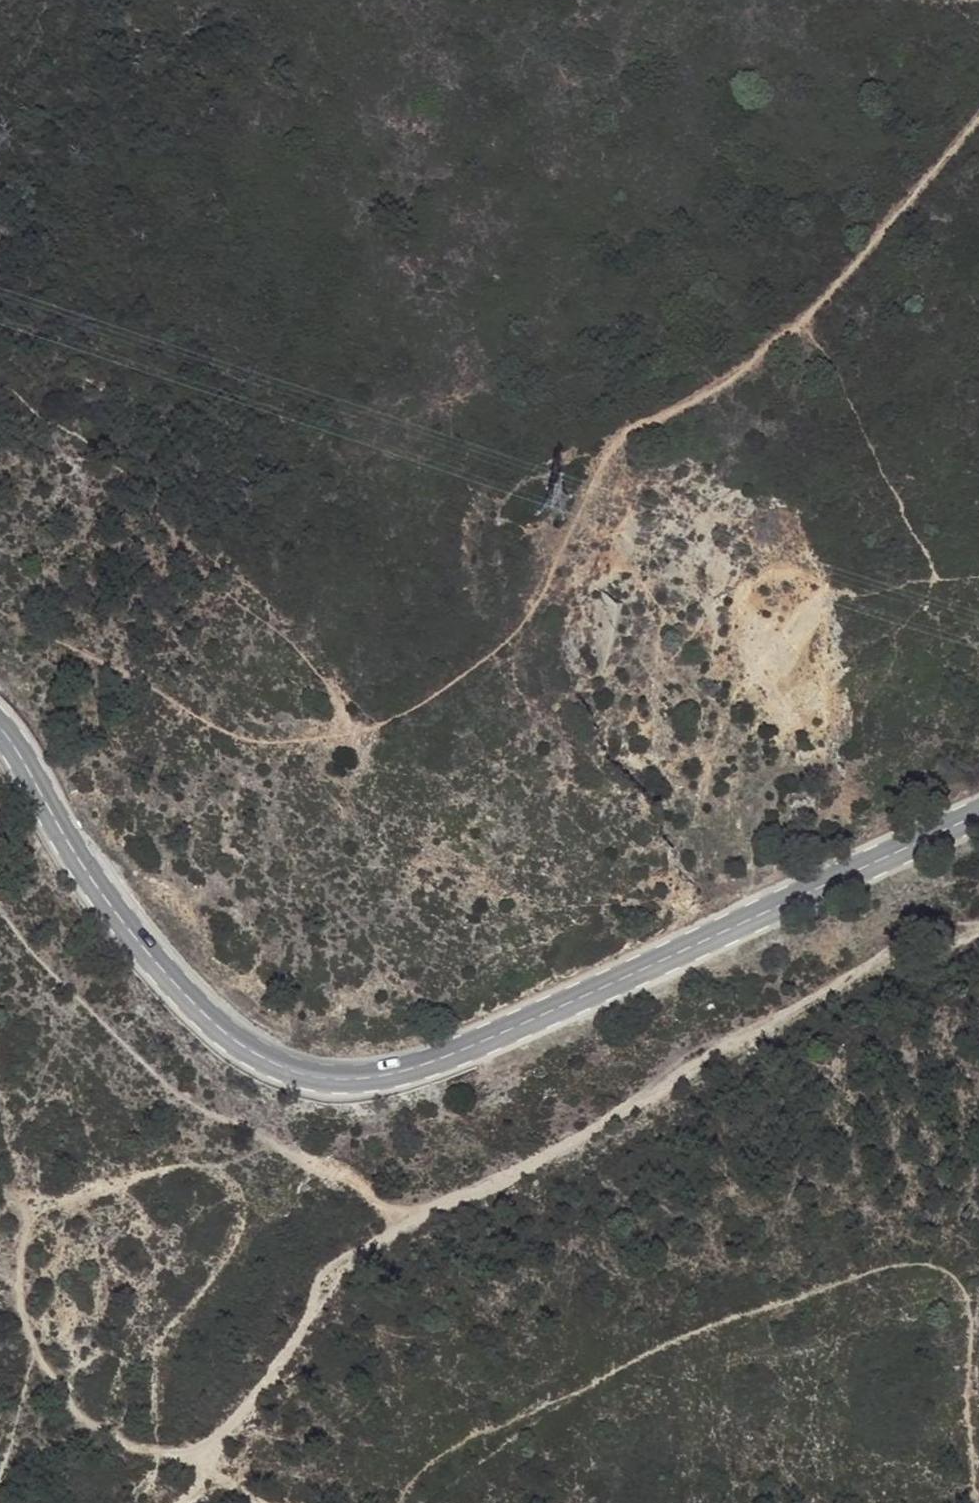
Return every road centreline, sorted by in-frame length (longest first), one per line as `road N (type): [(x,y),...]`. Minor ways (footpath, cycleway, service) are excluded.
road 1 (secondary): [(0,729),(166,981),(231,1042),(324,1083),(442,1056),(978,812)]
road 2 (track): [(212,1451),(333,1277),(421,1198),(615,1112),(733,1026),(978,929)]
road 3 (track): [(978,118),(810,314),(737,376),(614,445),(568,544)]

